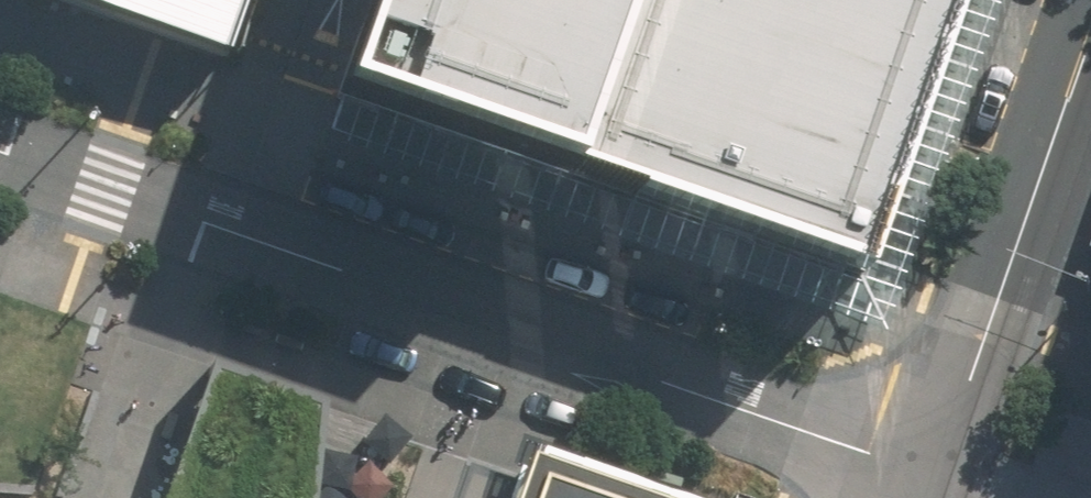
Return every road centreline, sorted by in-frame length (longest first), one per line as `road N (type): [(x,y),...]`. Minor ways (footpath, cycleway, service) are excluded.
road 1 (residential): [(214,220),(937,472)]
road 2 (secondary): [(937,472),(1090,30)]
road 3 (residential): [(214,220),(112,497)]
road 4 (residential): [(295,0),(214,220)]
road 5 (residential): [(0,147),(214,220)]

